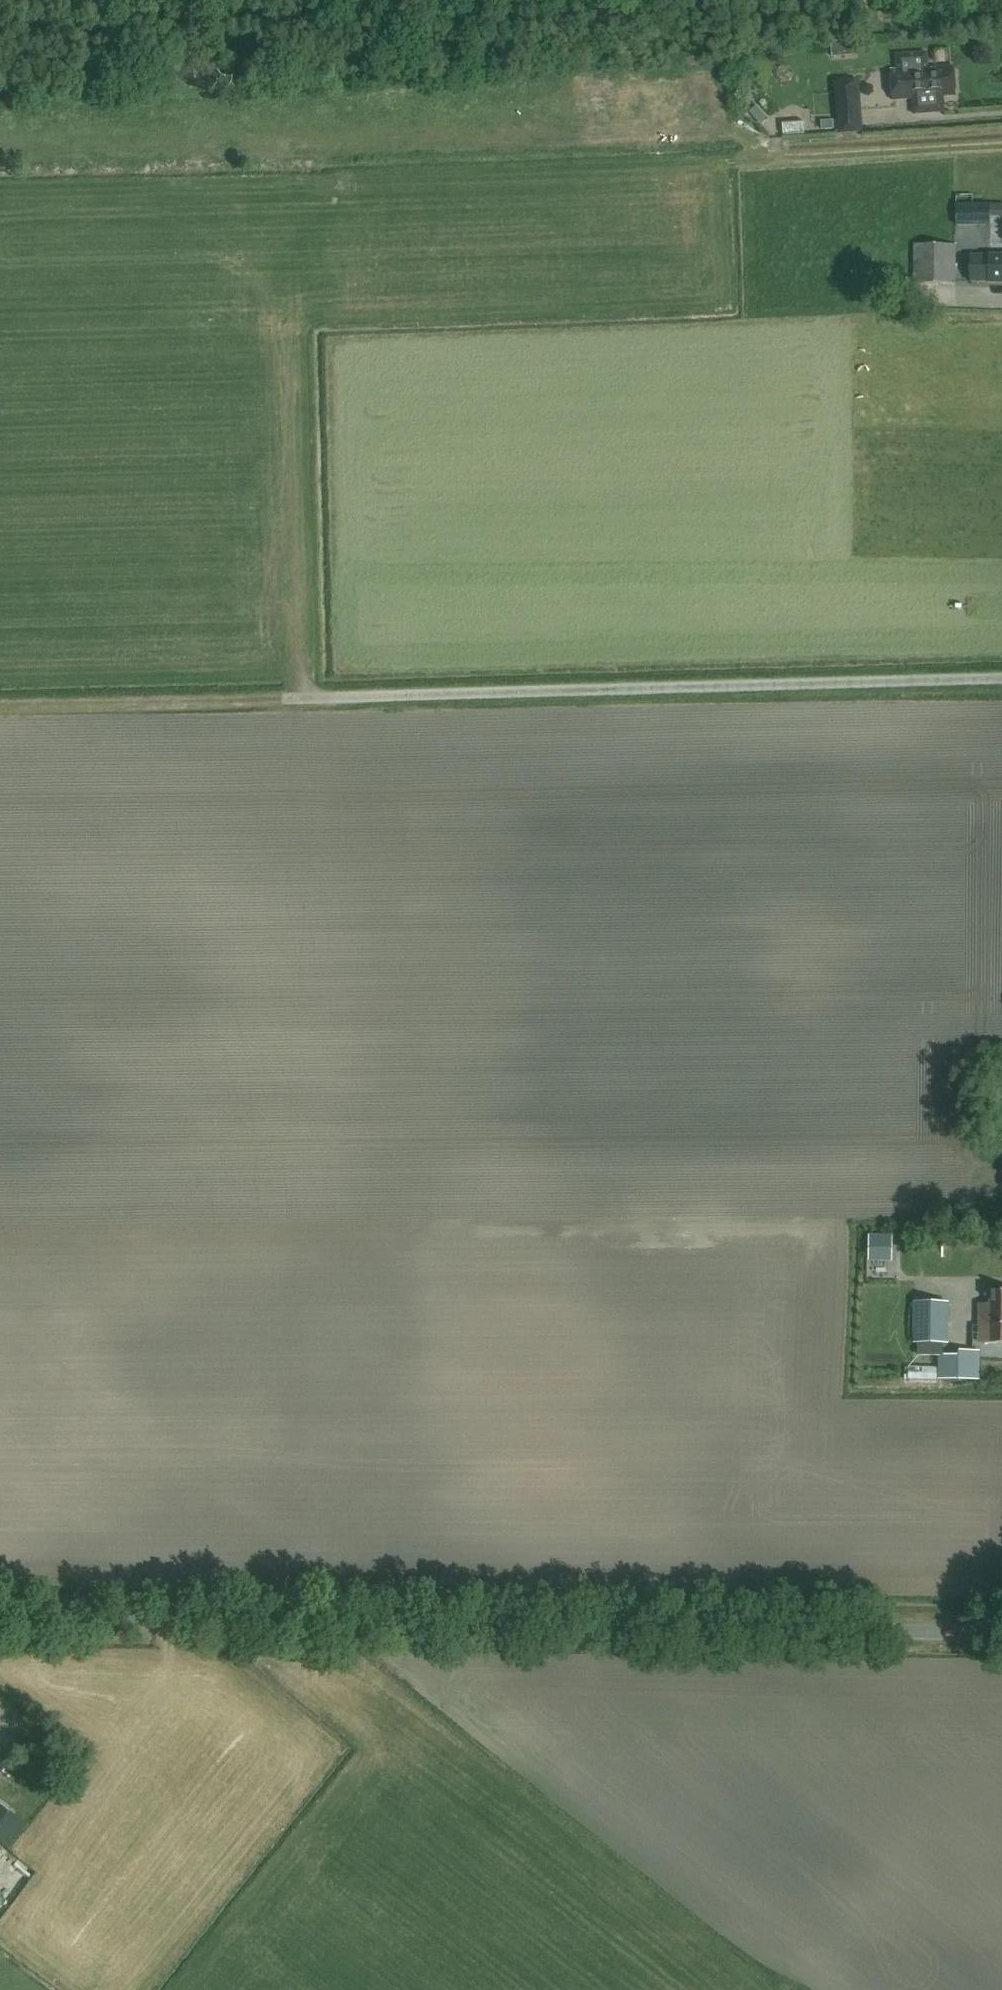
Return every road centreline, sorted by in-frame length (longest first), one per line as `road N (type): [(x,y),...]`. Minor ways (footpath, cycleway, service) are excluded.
road 1 (track): [(0,704),(1001,677)]
road 2 (unclassified): [(0,1616),(1001,1632)]

